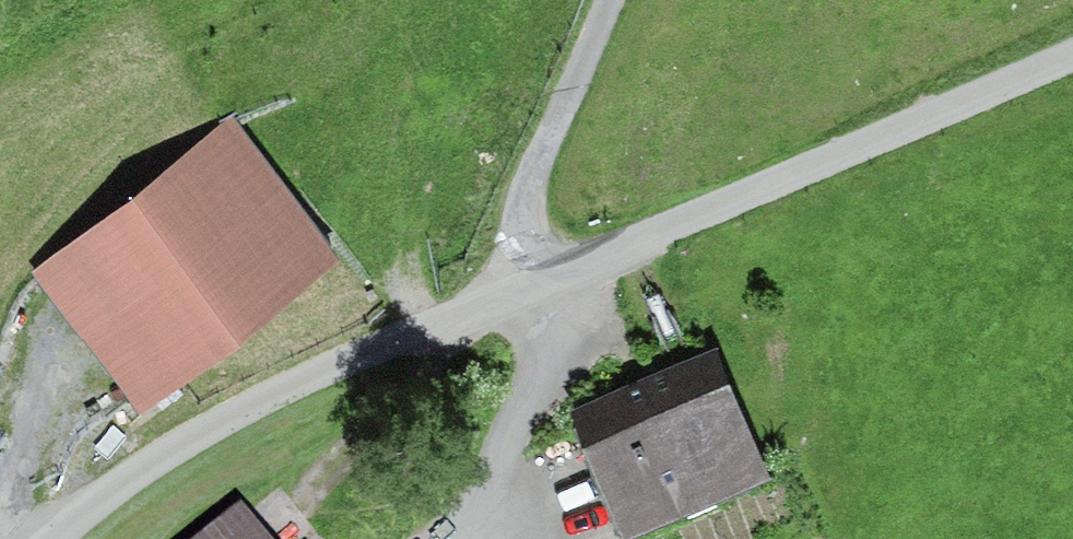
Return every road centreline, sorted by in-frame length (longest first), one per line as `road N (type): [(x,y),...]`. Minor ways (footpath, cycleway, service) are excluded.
road 1 (residential): [(1072,58),(346,362),(108,482),(44,538)]
road 2 (track): [(603,0),(521,213),(539,283),(518,495),(481,538)]

